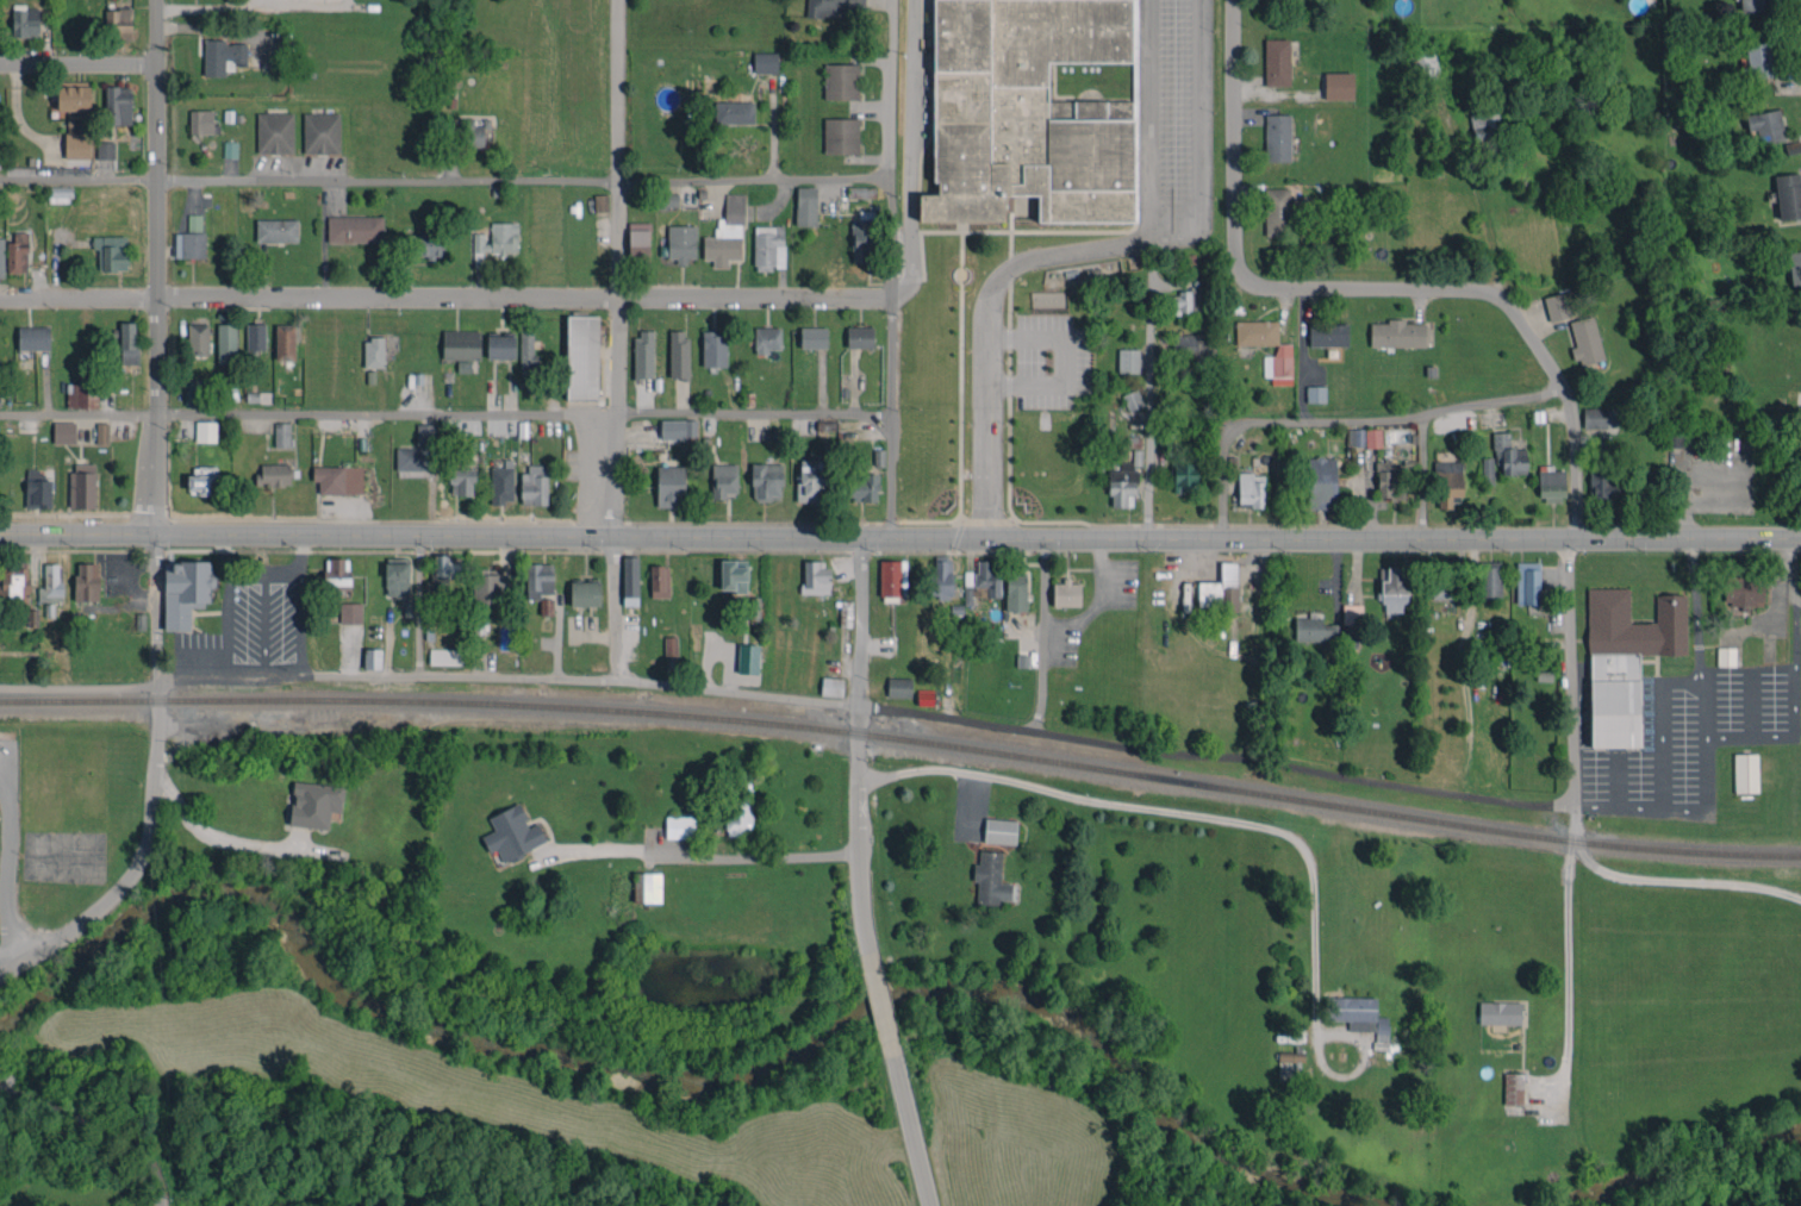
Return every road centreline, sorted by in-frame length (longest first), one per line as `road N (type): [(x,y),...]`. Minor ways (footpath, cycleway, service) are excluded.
road 1 (primary): [(1800,536),(157,532)]
road 2 (residential): [(0,299),(892,298)]
road 3 (residential): [(886,179),(0,183)]
road 4 (residential): [(1578,538),(1570,401),(1504,302),(1472,289),(1282,290),(1257,286),(1240,269),(1235,0)]
road 5 (residential): [(0,414),(616,413)]
road 6 (tertiary): [(157,532),(160,700),(145,848),(104,905),(0,975)]
road 7 (tertiary): [(156,443),(157,0)]
road 8 (tertiary): [(861,537),(856,850),(872,969)]
road 9 (residential): [(617,0),(616,413)]
road 10 (residential): [(892,298),(891,0)]
road 11 (residential): [(891,414),(616,413)]
road 12 (residential): [(616,413),(616,680)]
road 13 (residential): [(890,538),(892,298)]
road 14 (tertiary): [(159,1205),(157,1166),(144,1133),(0,1089)]
road 15 (residential): [(0,784),(10,806),(5,870),(13,966)]
road 16 (tertiary): [(890,1042),(928,1205)]
road 17 (residential): [(0,65),(157,65)]
road 18 (primary): [(157,532),(0,532)]

